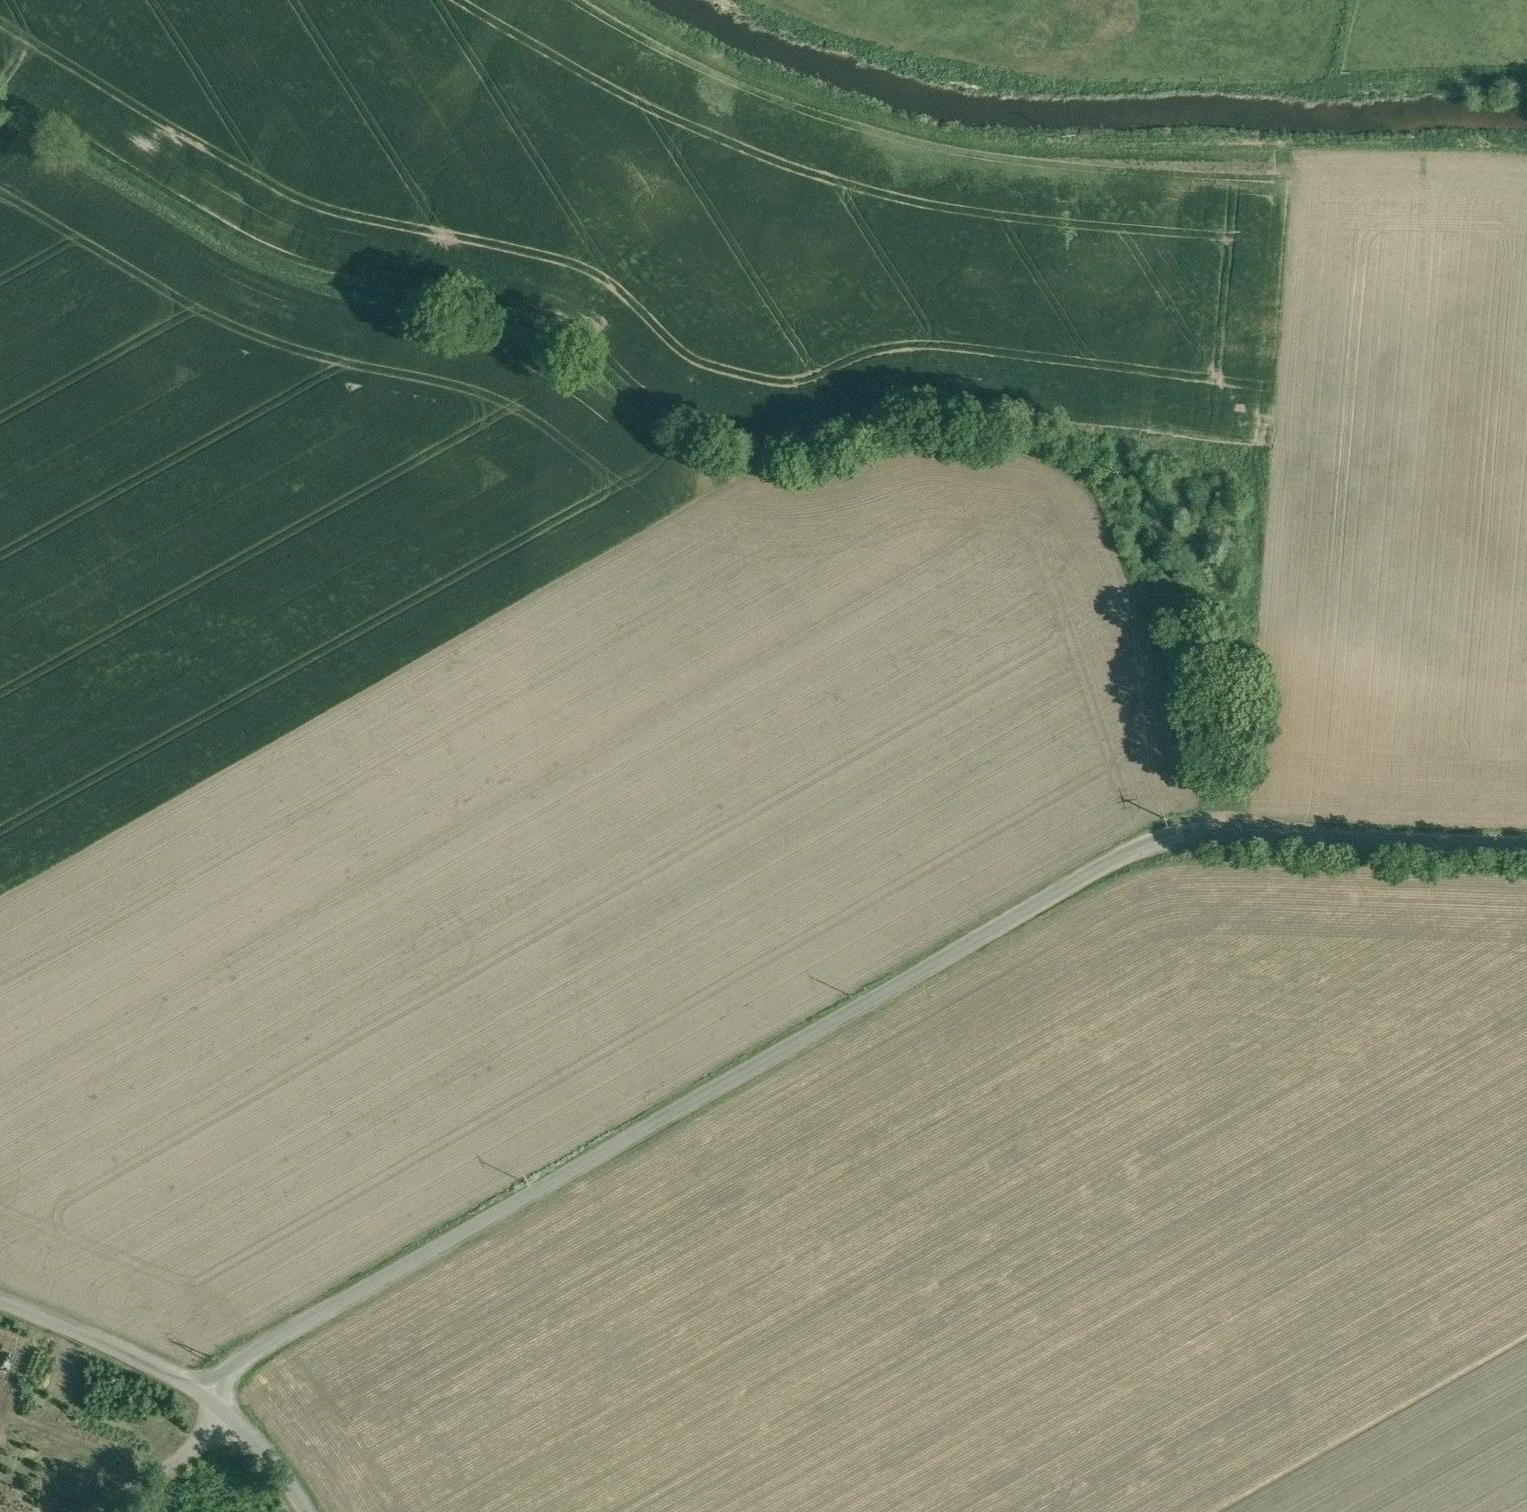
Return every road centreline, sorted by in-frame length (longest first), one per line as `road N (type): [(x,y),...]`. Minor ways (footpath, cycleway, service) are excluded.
road 1 (unclassified): [(200,1389),(258,1329),(1202,807),(1526,834)]
road 2 (unclassified): [(200,1389),(140,1349),(0,1310)]
road 3 (unclassified): [(295,1511),(247,1427),(200,1389)]

